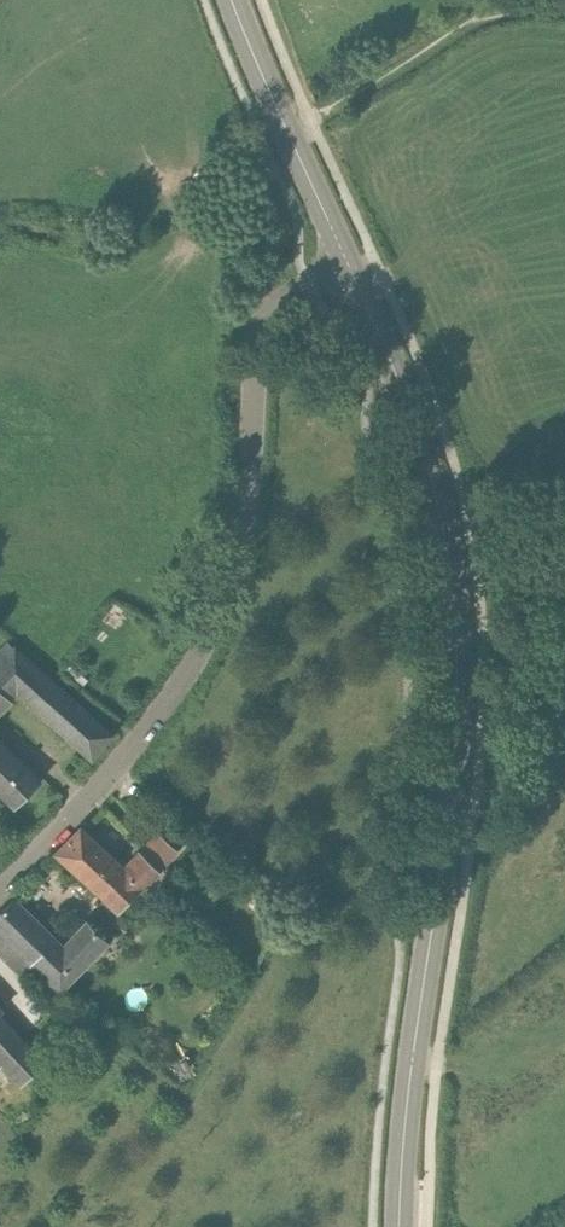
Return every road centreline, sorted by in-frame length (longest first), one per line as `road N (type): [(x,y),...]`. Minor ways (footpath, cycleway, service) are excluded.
road 1 (tertiary): [(399,1226),(409,1084),(453,773),(457,631),(431,479),(349,264)]
road 2 (residential): [(0,887),(118,763),(189,667),(212,624),(239,537),(260,330),(290,290),(349,264)]
road 3 (tertiary): [(349,264),(232,0)]
road 4 (track): [(312,118),(475,22),(557,10)]

